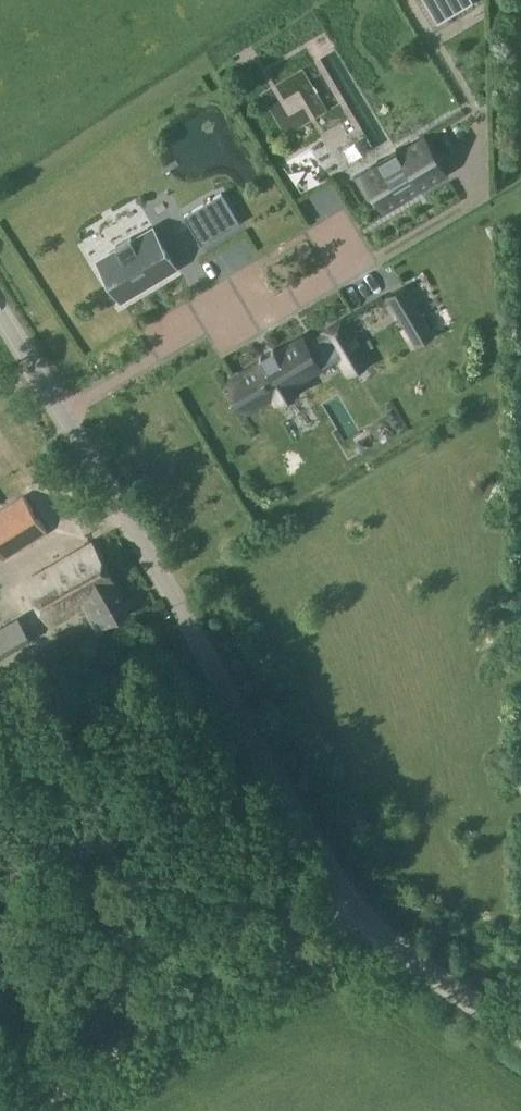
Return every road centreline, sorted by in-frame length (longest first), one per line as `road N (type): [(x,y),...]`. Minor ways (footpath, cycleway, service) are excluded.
road 1 (unclassified): [(520,1032),(425,970),(358,912),(0,310)]
road 2 (track): [(17,1110),(358,912)]
road 3 (track): [(253,736),(0,891)]

